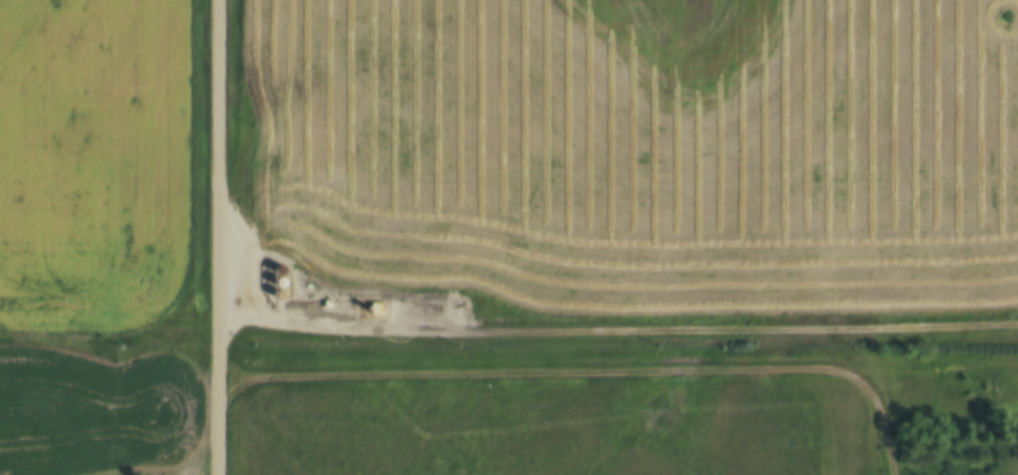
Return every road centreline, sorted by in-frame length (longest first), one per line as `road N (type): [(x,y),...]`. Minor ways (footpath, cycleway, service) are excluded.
road 1 (track): [(217,322),(650,333),(1017,323)]
road 2 (track): [(217,373),(830,371),(867,383),(894,474)]
road 3 (residential): [(215,474),(217,0)]

